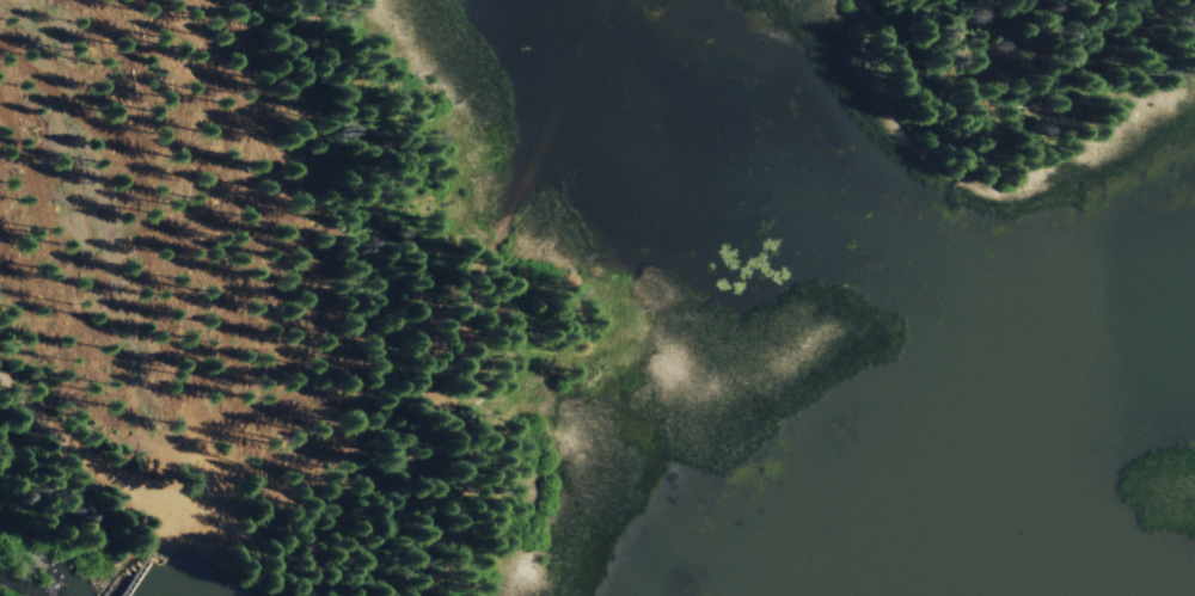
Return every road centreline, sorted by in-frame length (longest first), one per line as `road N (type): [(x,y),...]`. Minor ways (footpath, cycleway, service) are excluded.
road 1 (residential): [(191,554),(183,522),(145,502),(41,414),(0,361)]

